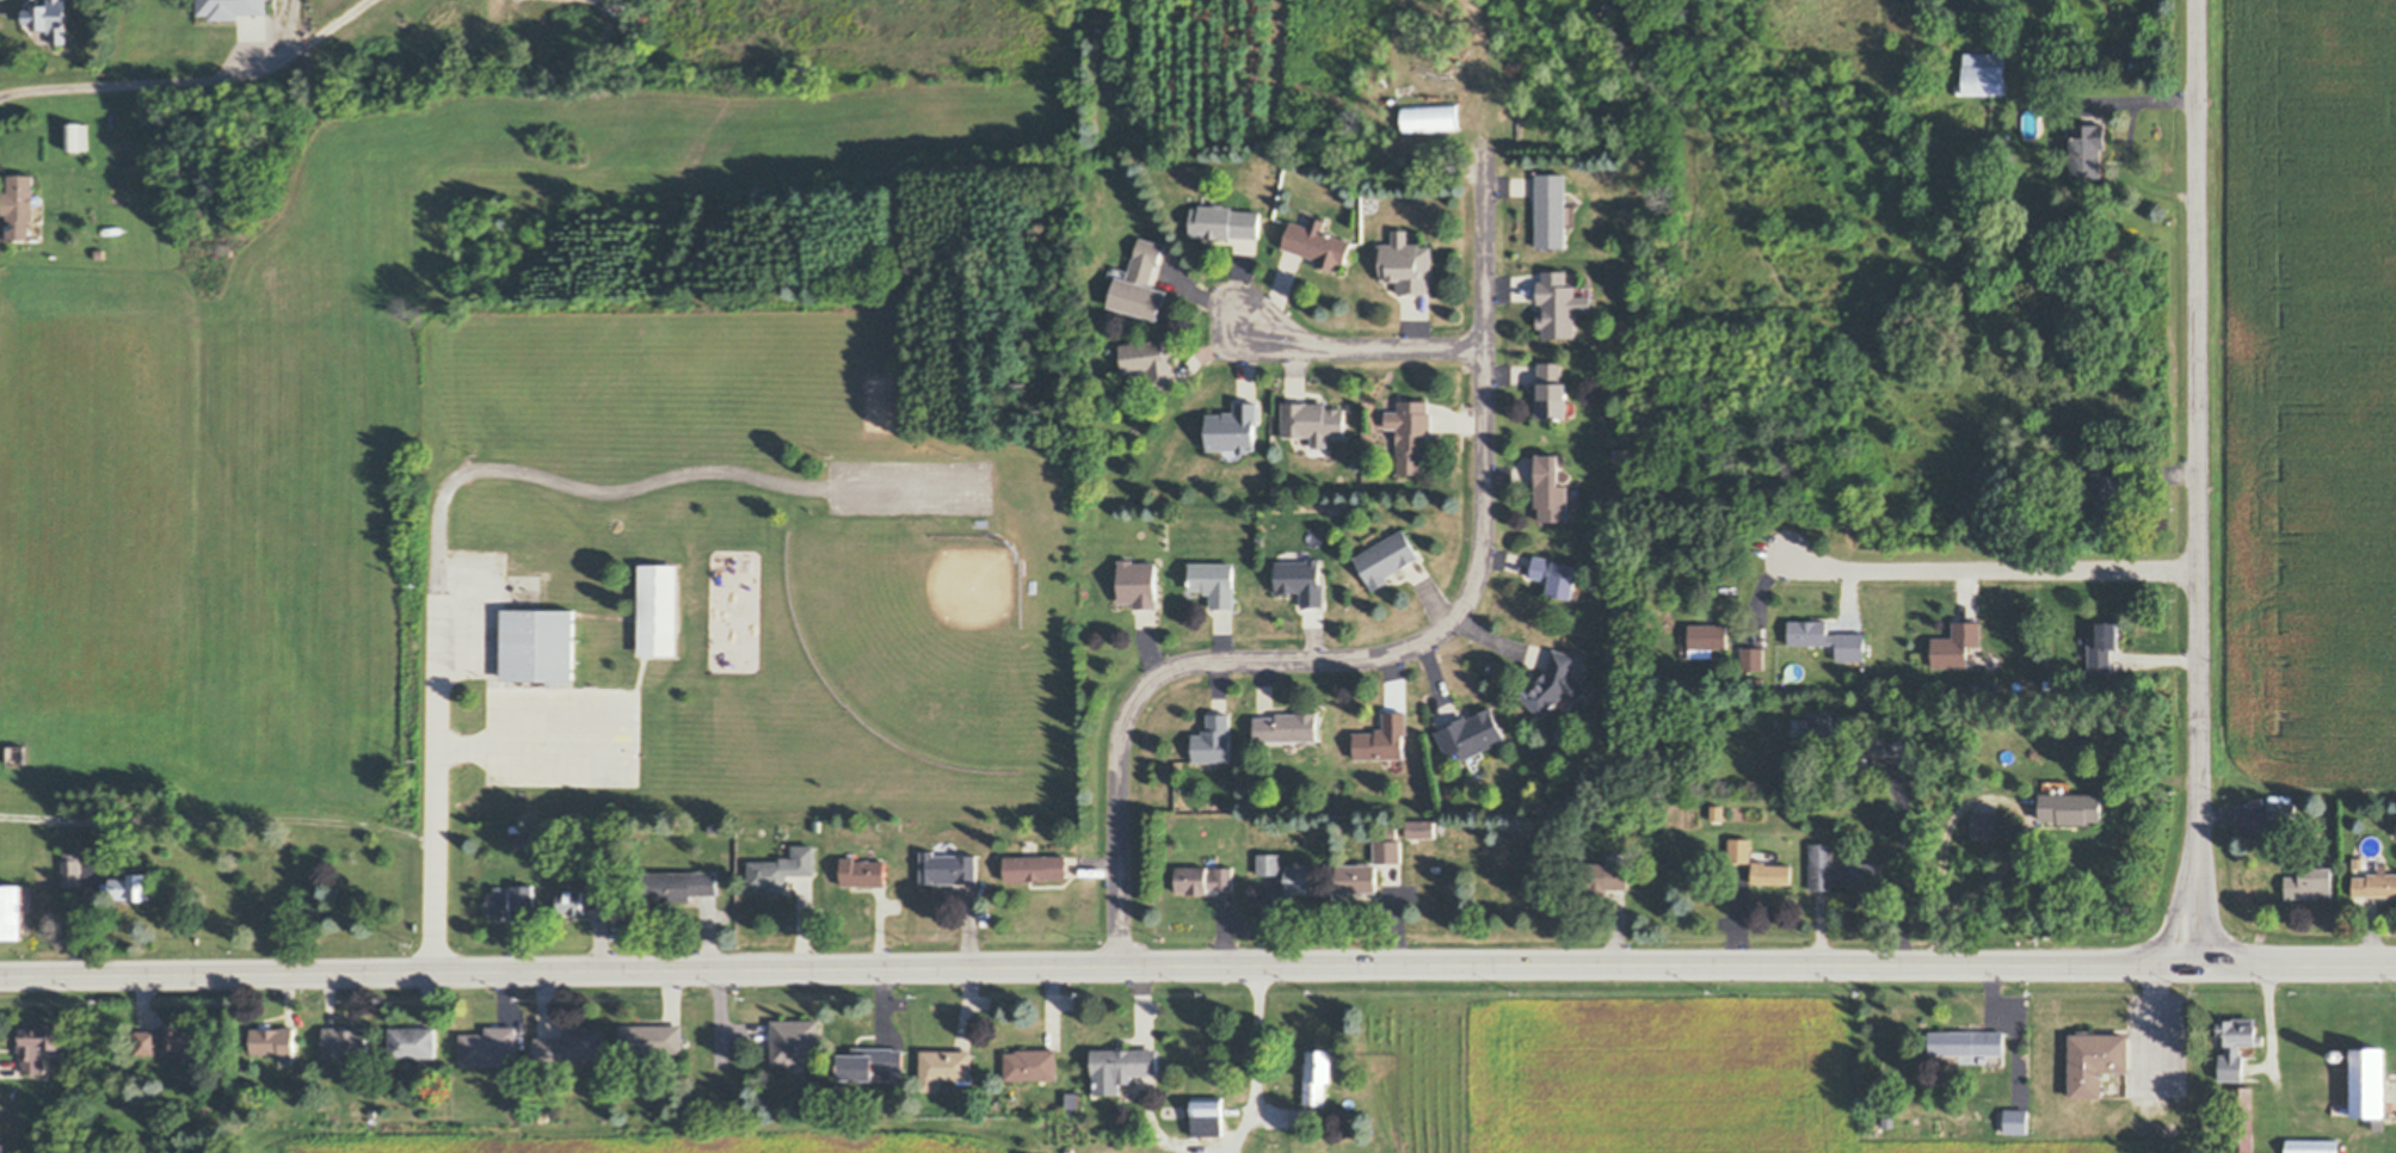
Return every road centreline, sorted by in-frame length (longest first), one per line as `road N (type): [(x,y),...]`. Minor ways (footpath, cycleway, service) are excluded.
road 1 (secondary): [(2199,966),(0,978)]
road 2 (residential): [(1122,968),(1121,740),(1141,692),(1191,665),(1392,656),(1439,633),(1468,598),(1485,535),(1488,166)]
road 3 (tertiary): [(2199,966),(2198,0)]
road 4 (residential): [(435,974),(436,514)]
road 5 (residential): [(2199,571),(1825,568),(1790,557)]
road 6 (residential): [(0,101),(235,82),(278,66),(370,0)]
road 7 (residential): [(1486,349),(1286,347),(1244,323)]
road 8 (secondary): [(2395,967),(2199,966)]
road 9 (residential): [(725,1120),(723,972)]

